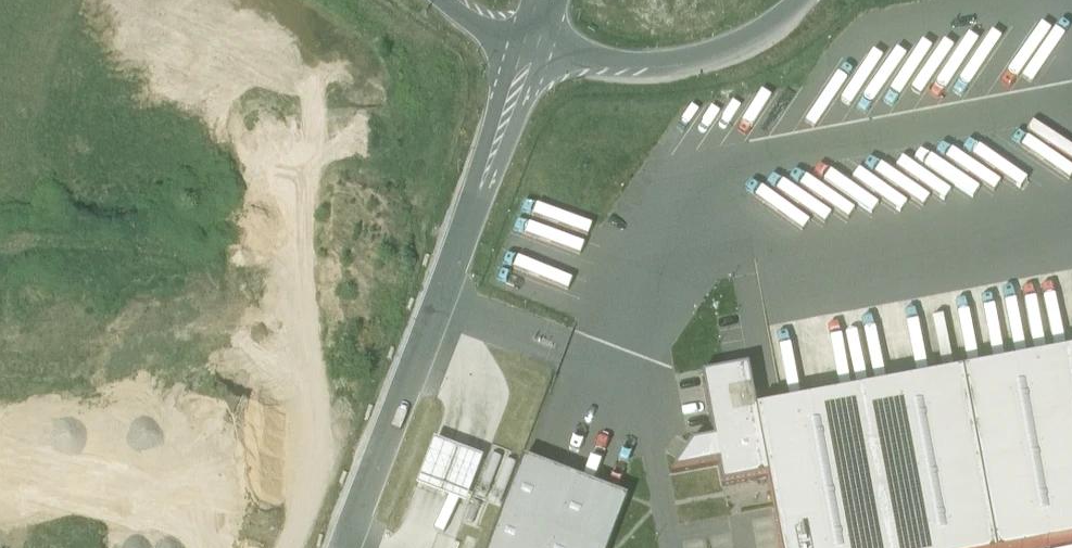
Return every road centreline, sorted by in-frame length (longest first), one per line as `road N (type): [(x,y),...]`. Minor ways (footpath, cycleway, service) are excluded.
road 1 (unclassified): [(531,45),(442,306),(345,547)]
road 2 (motorway): [(531,45),(612,60),(676,58),(738,40),(797,0)]

